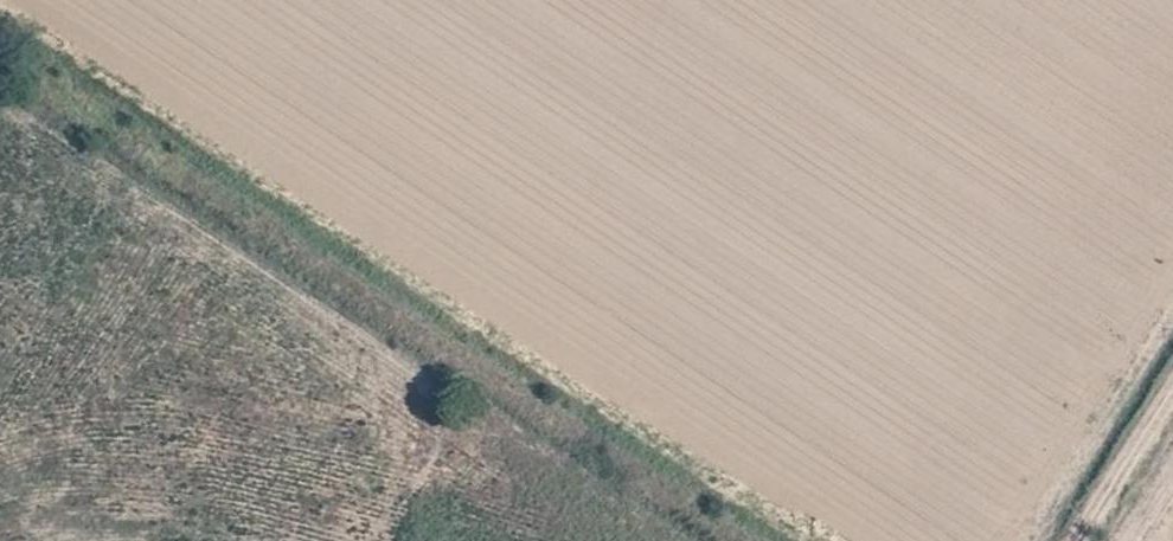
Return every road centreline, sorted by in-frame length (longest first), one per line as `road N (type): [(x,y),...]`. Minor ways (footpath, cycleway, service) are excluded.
road 1 (track): [(1172,387),(1074,540)]

